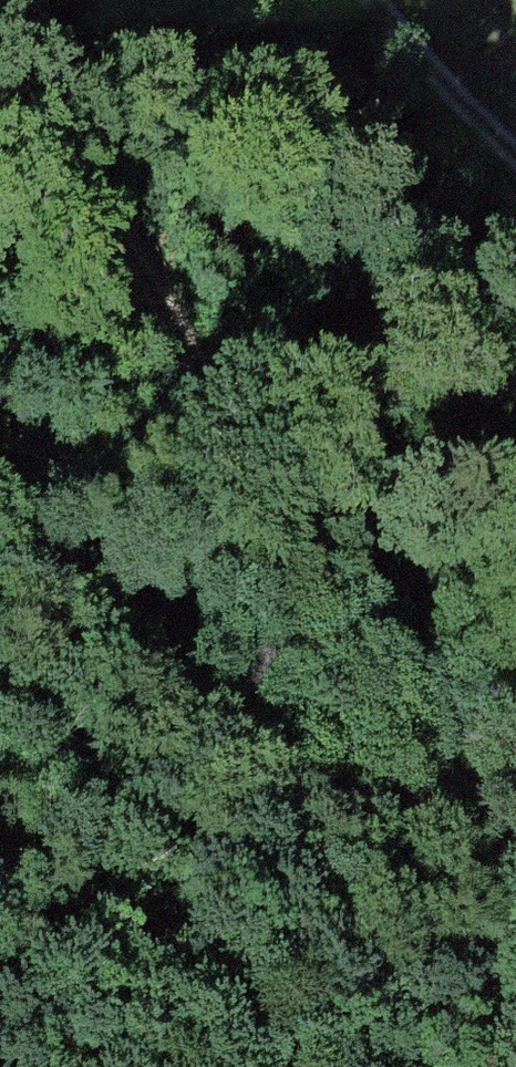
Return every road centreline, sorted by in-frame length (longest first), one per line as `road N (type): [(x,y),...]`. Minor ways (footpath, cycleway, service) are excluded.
road 1 (track): [(446,806),(428,699),(144,307),(0,45)]
road 2 (track): [(446,806),(379,838),(295,817),(168,719),(0,528)]
road 3 (track): [(515,1058),(446,806)]
road 4 (track): [(355,0),(394,53),(515,170)]

